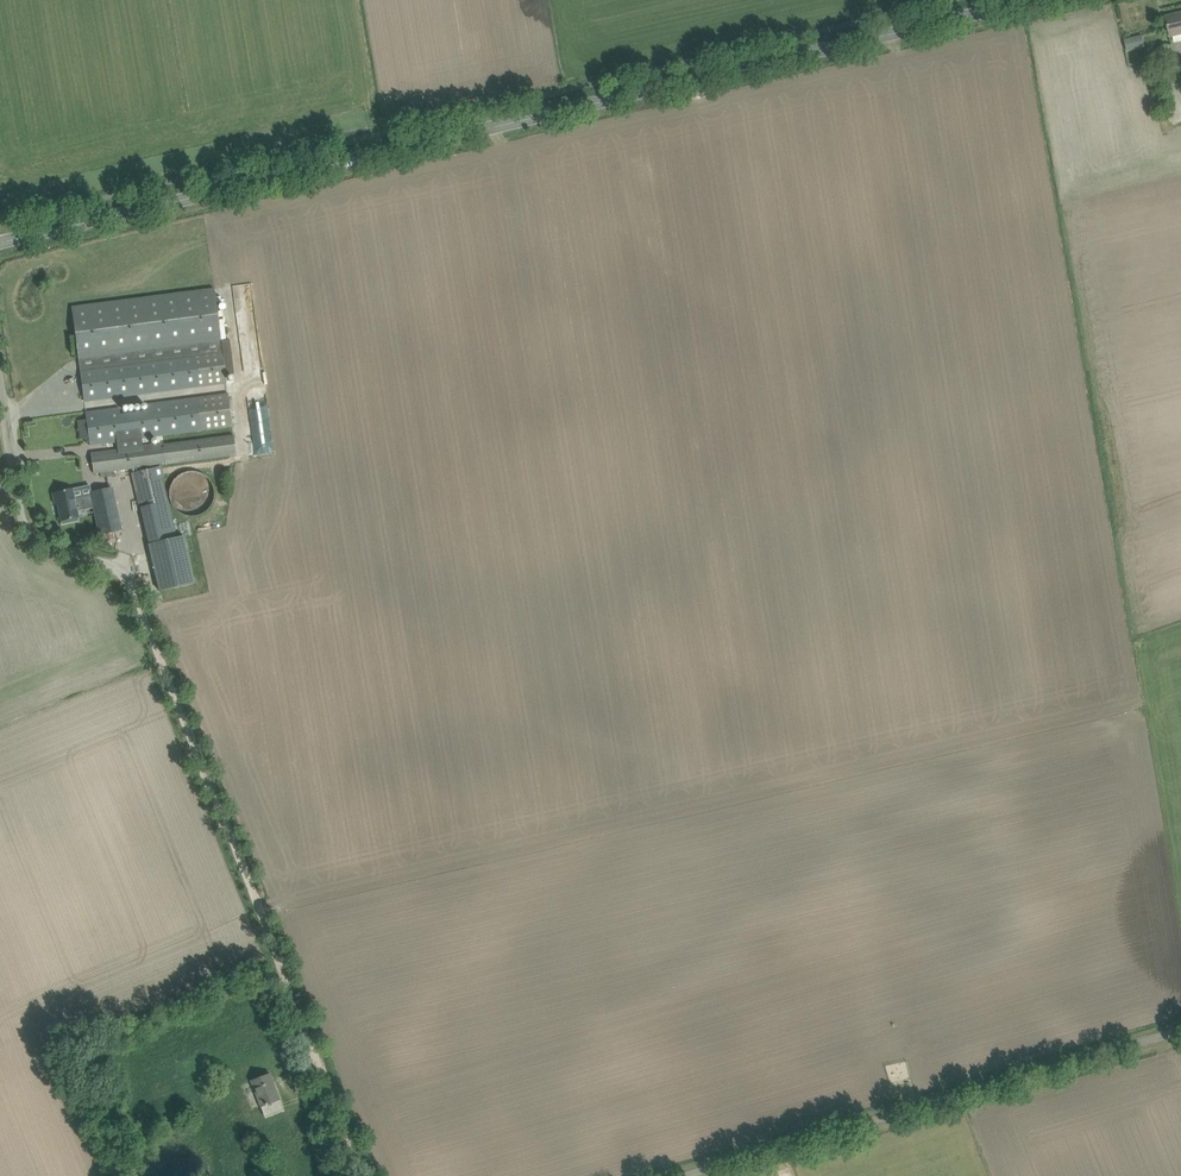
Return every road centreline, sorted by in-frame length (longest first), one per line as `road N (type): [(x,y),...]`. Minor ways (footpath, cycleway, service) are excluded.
road 1 (tertiary): [(0,242),(1037,0)]
road 2 (track): [(137,586),(369,1175)]
road 3 (unclassified): [(682,1175),(1180,1030)]
road 4 (unclassified): [(137,586),(104,557),(31,534),(11,491),(0,422)]

